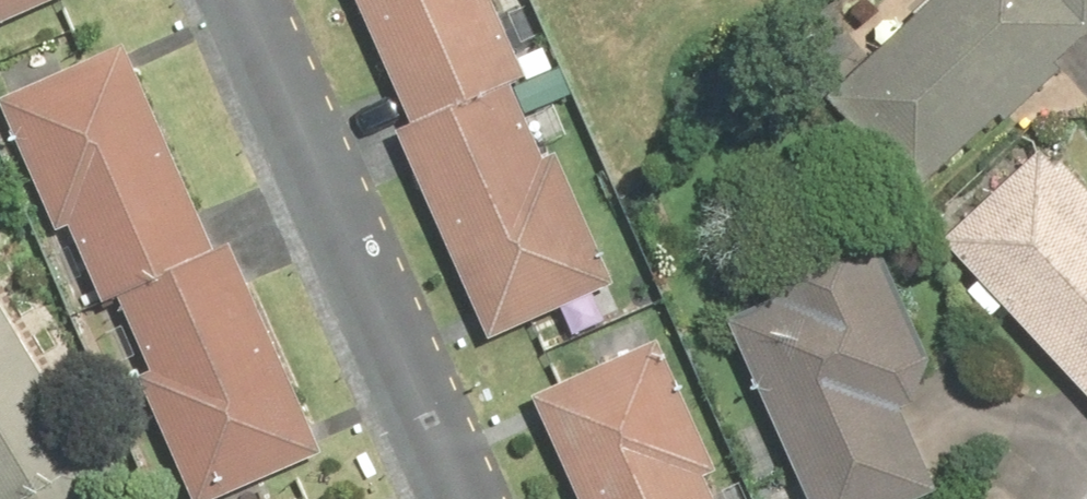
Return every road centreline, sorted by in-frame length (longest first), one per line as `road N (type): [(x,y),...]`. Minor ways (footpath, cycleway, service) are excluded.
road 1 (residential): [(239,0),(464,498)]

